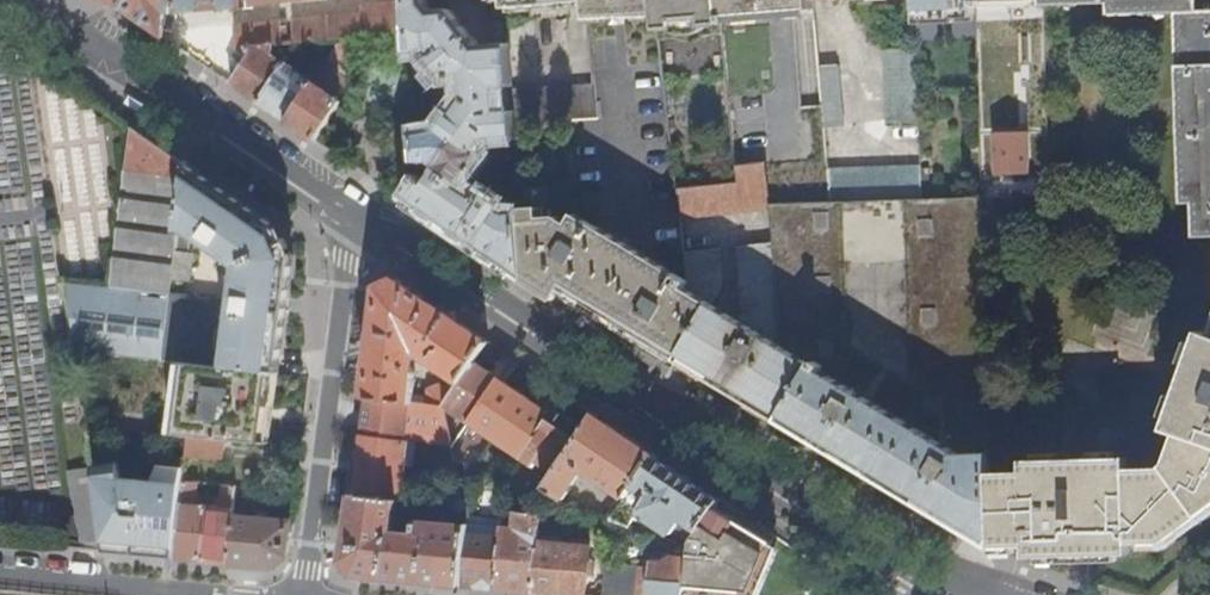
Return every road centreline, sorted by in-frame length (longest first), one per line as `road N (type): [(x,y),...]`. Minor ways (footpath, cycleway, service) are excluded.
road 1 (secondary): [(355,213),(414,244),(663,412),(974,594)]
road 2 (secondary): [(12,0),(197,107),(355,213)]
road 3 (residential): [(355,213),(305,594)]
road 4 (residential): [(0,574),(217,594)]

